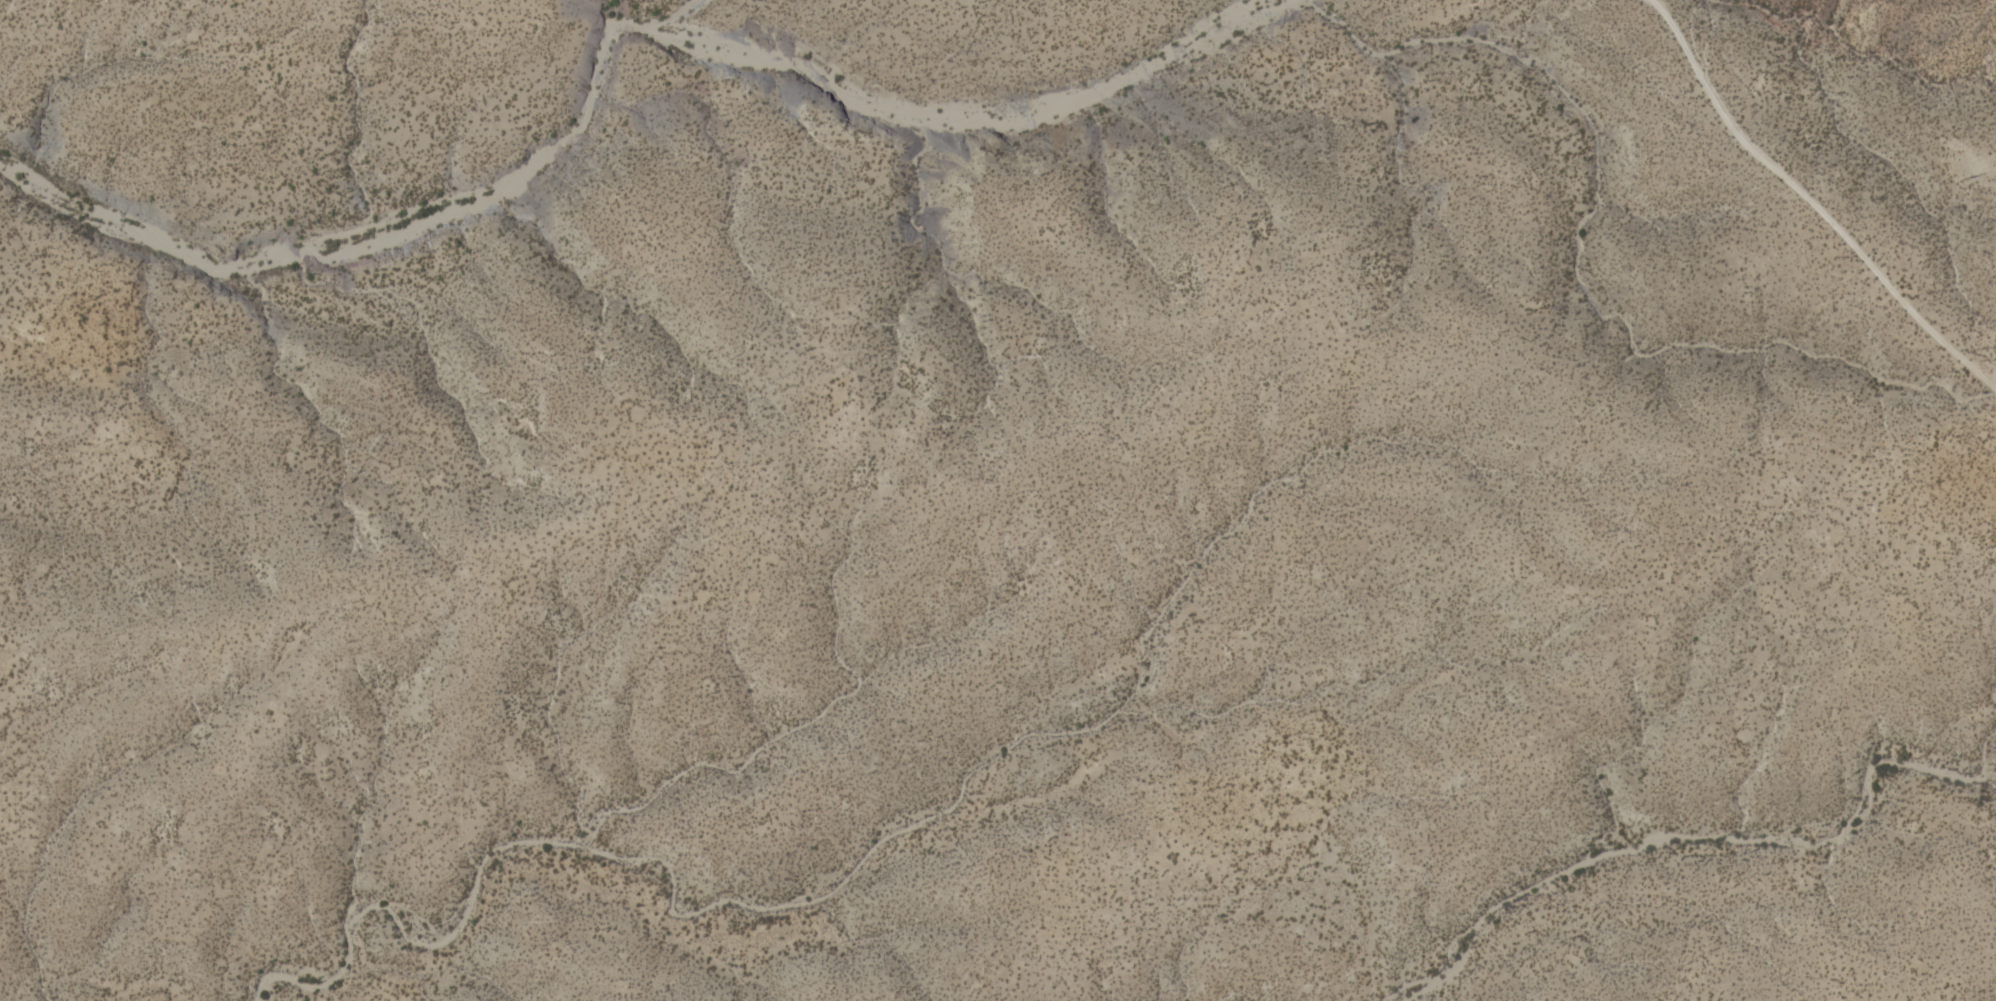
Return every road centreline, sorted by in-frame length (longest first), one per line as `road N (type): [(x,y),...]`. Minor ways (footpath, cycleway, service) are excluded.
road 1 (track): [(1995,386),(1712,104),(1683,44),(1649,0)]

